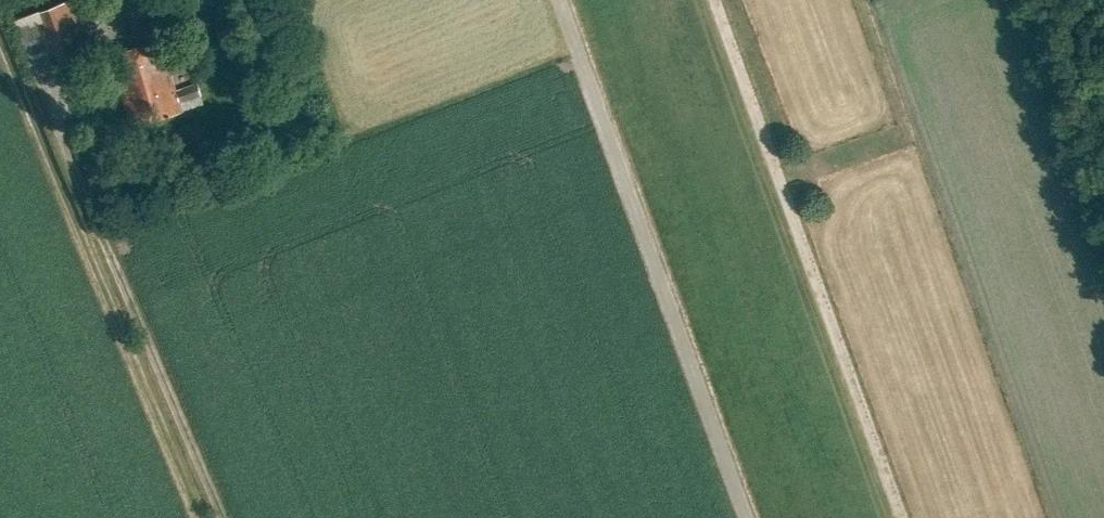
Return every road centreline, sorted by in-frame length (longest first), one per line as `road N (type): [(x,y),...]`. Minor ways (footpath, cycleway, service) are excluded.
road 1 (track): [(904,517),(713,0)]
road 2 (track): [(202,517),(0,41)]
road 3 (track): [(224,517),(43,82)]

